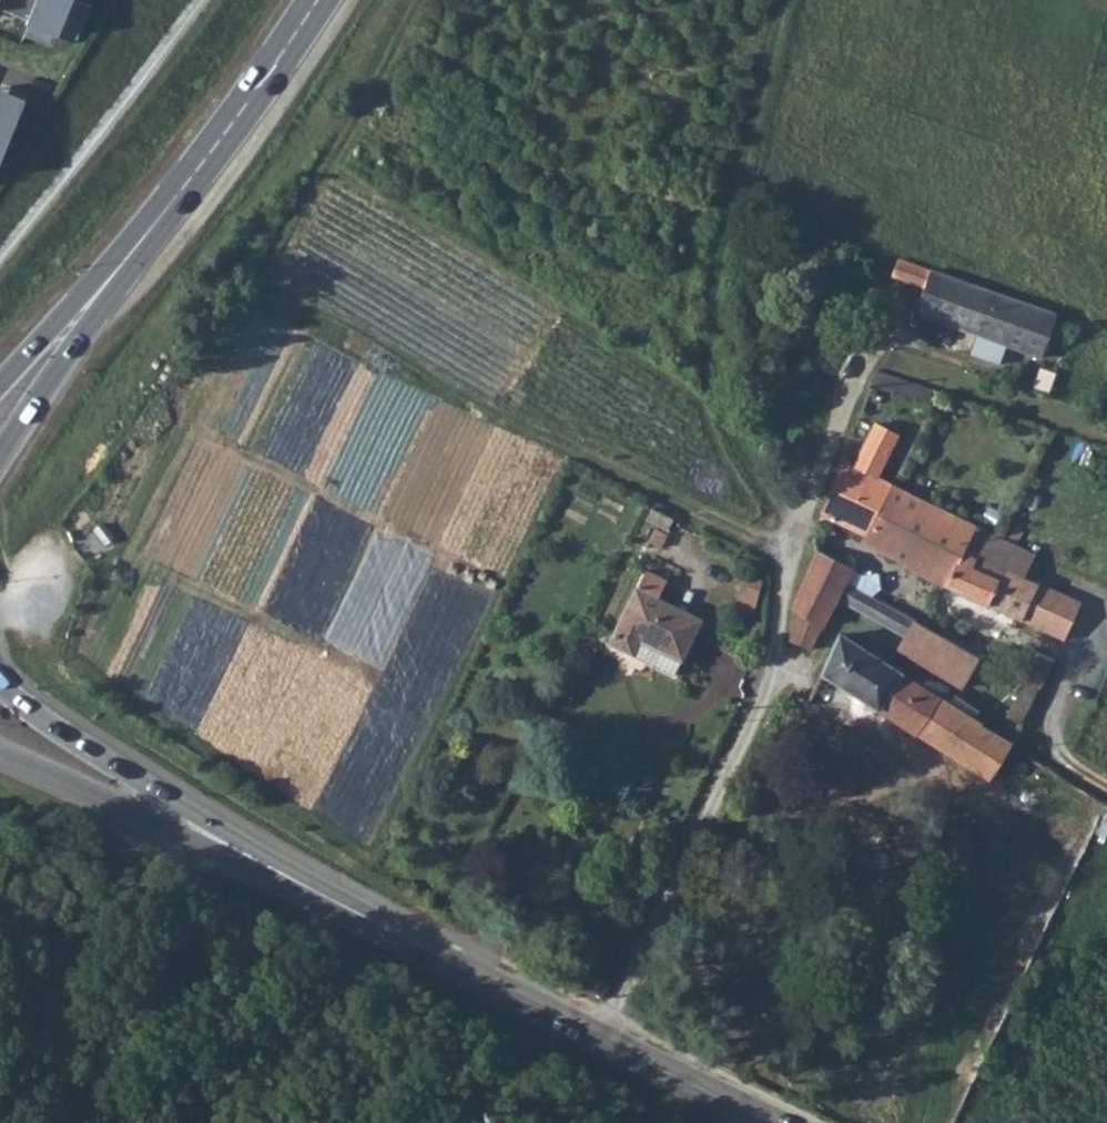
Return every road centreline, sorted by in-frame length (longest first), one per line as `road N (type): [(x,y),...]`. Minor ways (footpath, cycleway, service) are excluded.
road 1 (track): [(803,524),(755,467),(722,402),(720,317),(792,0)]
road 2 (secondary): [(313,893),(774,1122)]
road 3 (secondary): [(313,893),(22,704),(0,680)]
road 4 (secondary): [(0,753),(313,893)]
road 5 (secondary): [(146,235),(317,0)]
road 6 (secondary): [(0,456),(146,235)]
road 7 (secondary): [(146,235),(0,384)]

